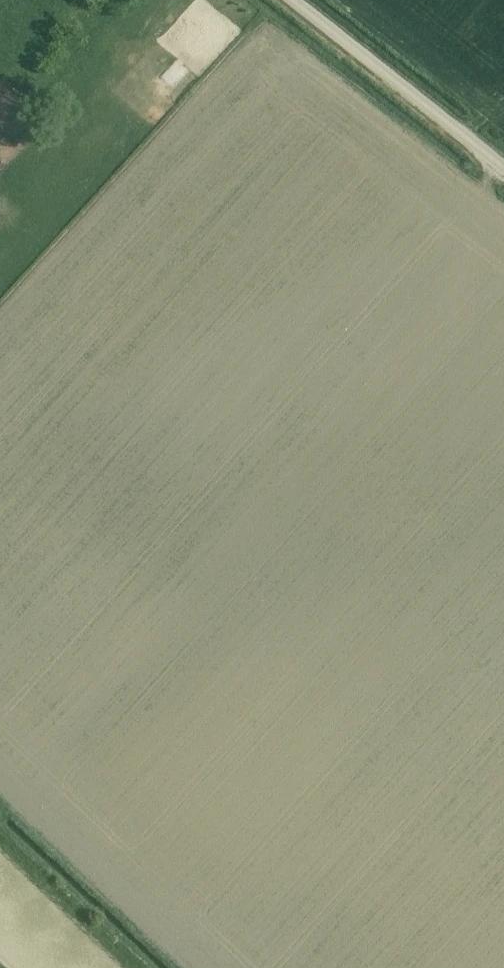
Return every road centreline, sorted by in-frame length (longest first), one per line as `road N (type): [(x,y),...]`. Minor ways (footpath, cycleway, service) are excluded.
road 1 (unclassified): [(503,161),(296,0)]

